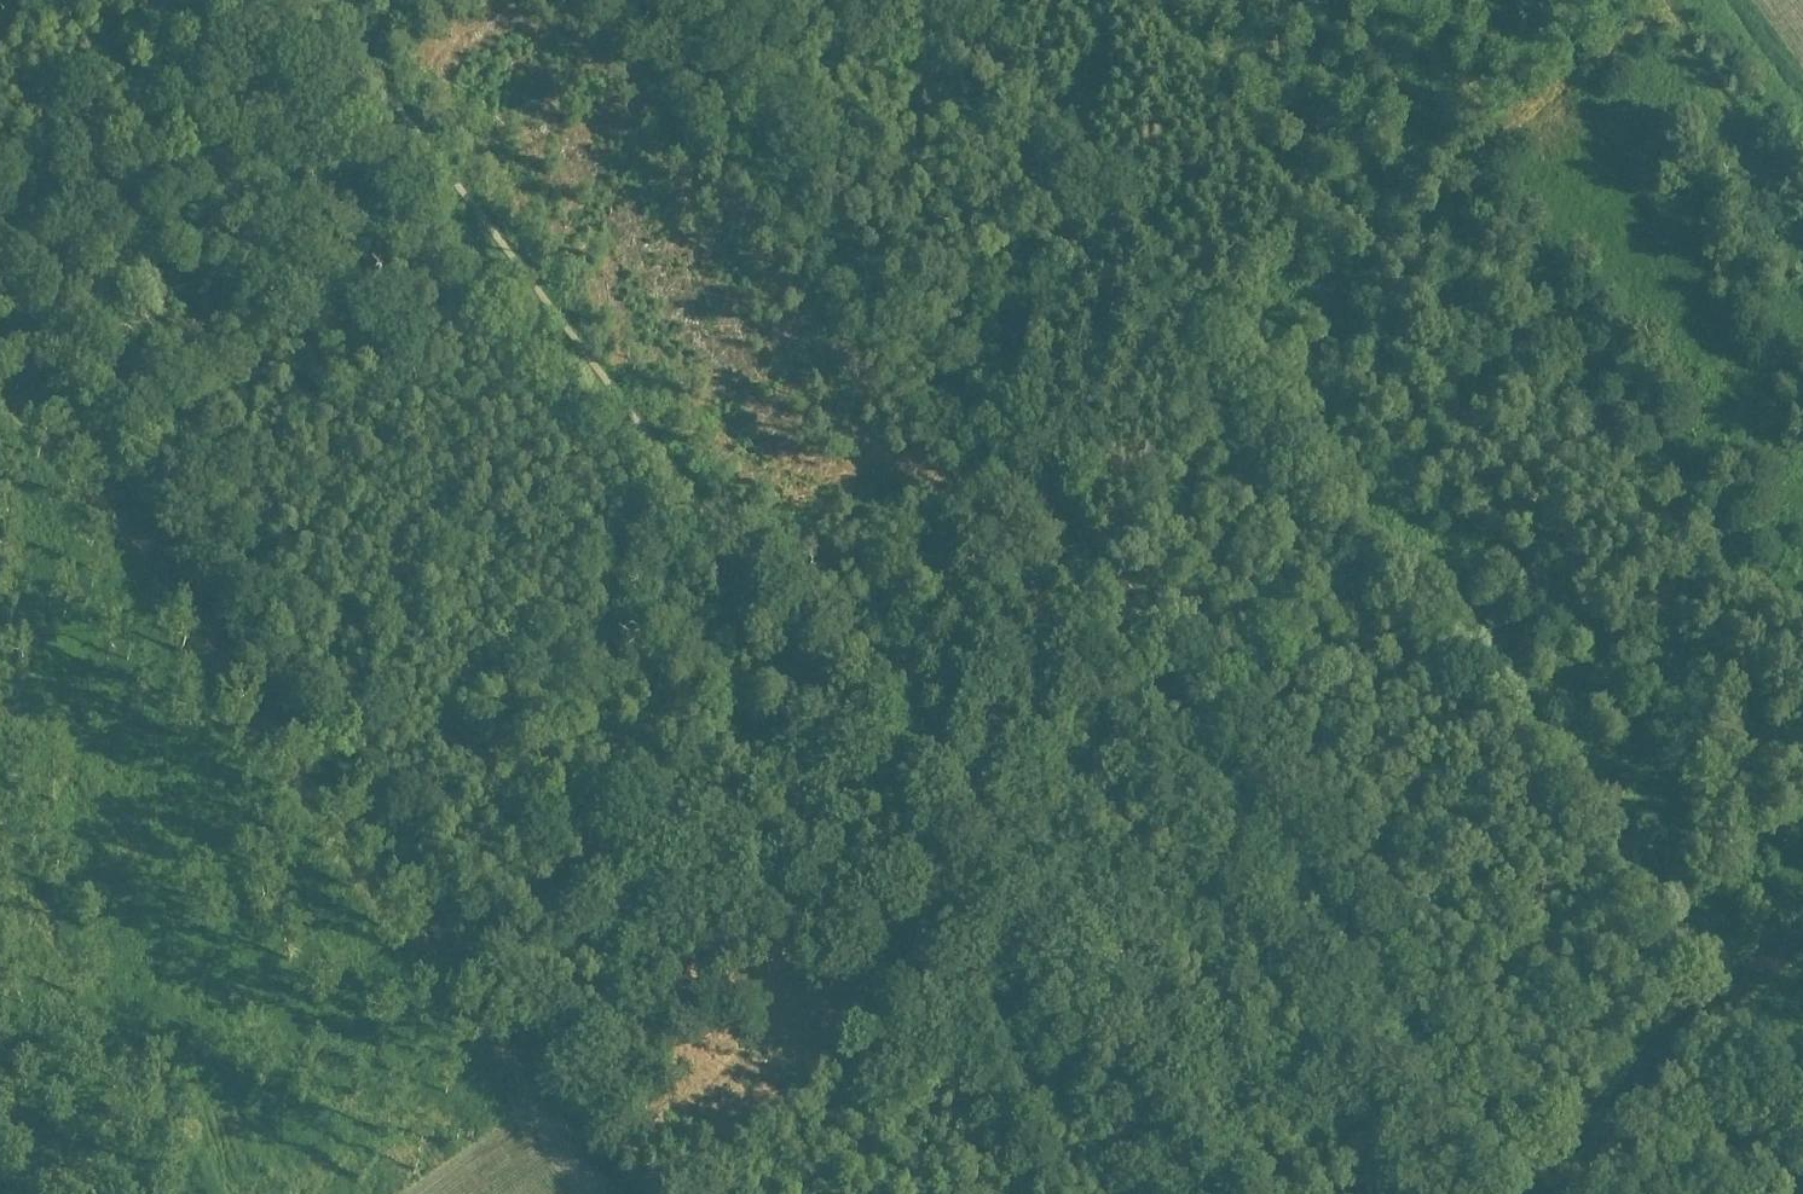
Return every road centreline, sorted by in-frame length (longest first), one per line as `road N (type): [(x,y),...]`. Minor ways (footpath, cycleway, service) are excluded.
road 1 (track): [(1202,1193),(303,0)]

